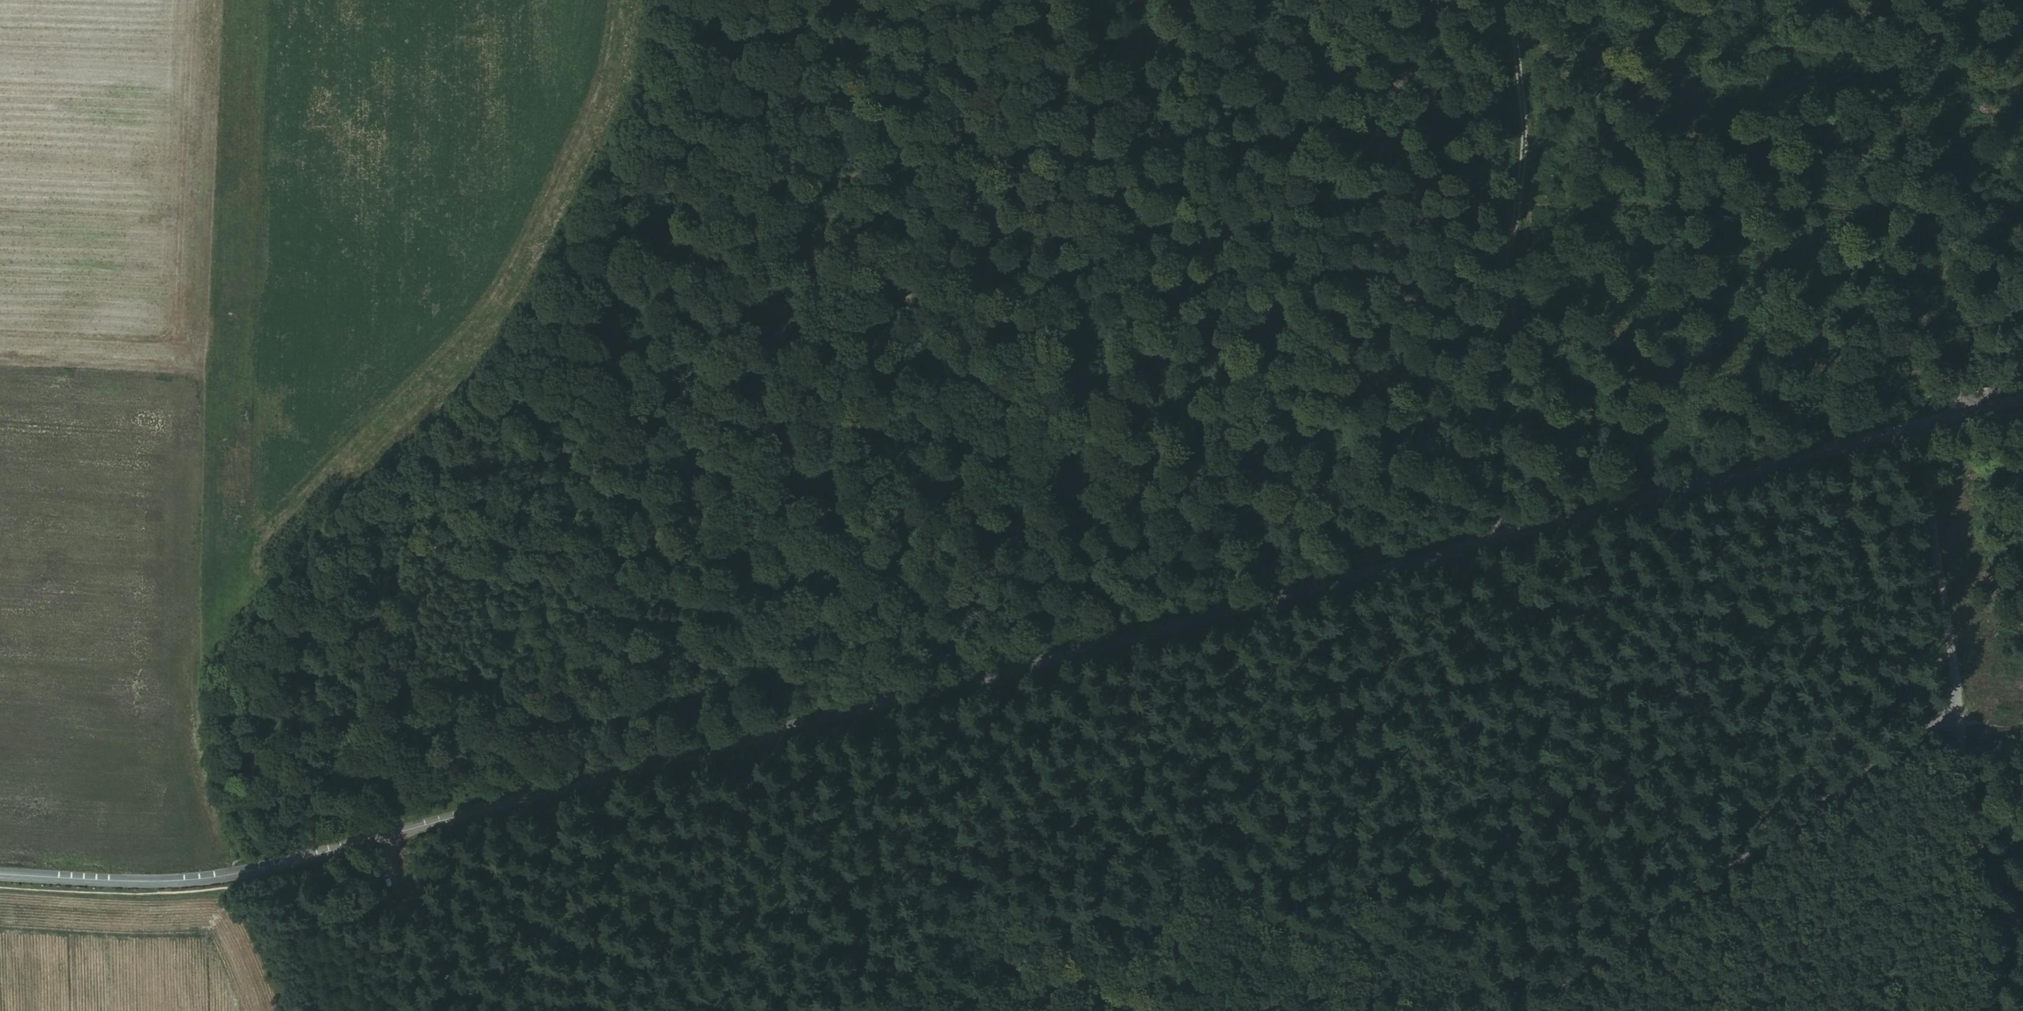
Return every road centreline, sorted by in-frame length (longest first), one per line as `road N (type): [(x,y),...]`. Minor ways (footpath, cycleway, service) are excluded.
road 1 (tertiary): [(2022,398),(383,839),(214,876),(0,874)]
road 2 (track): [(1992,1010),(1911,429)]
road 3 (track): [(1948,702),(1490,1010)]
road 4 (track): [(1500,0),(1513,98),(1492,417),(1493,541)]

